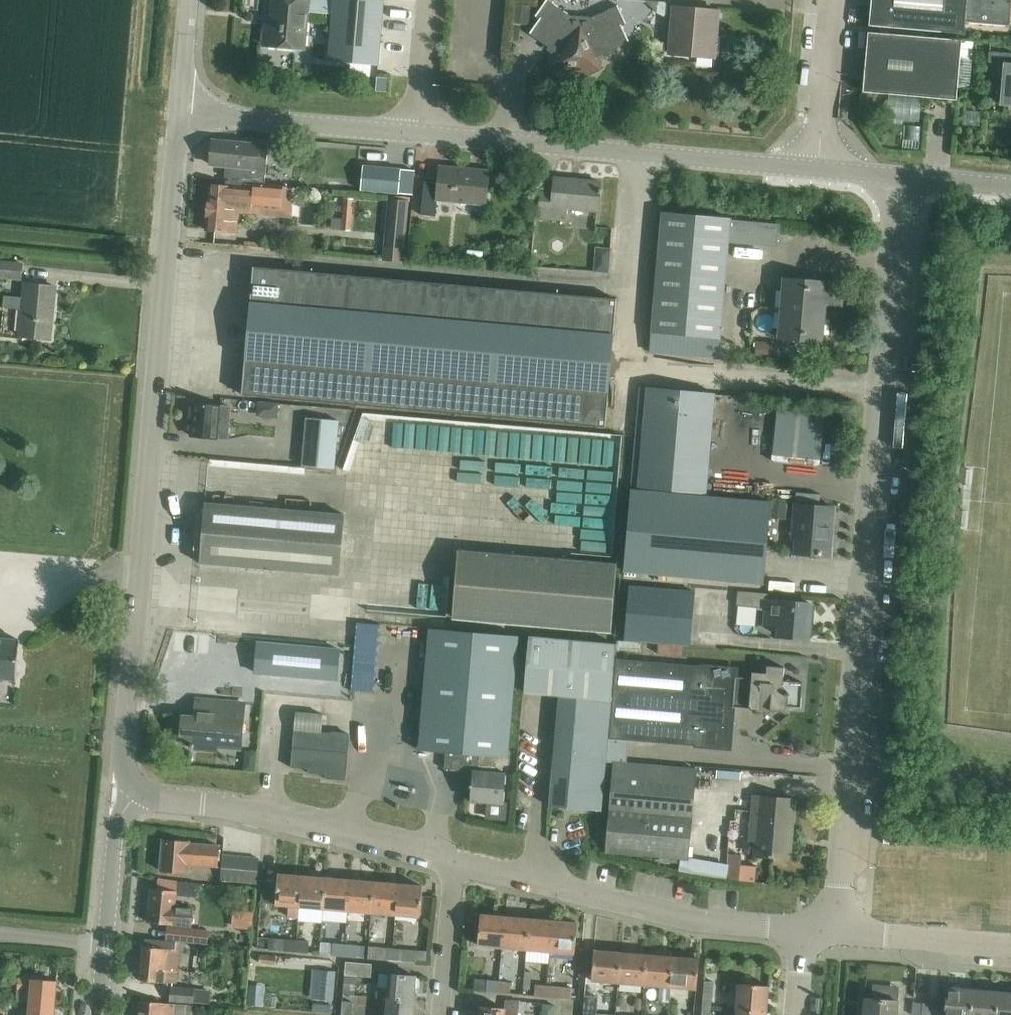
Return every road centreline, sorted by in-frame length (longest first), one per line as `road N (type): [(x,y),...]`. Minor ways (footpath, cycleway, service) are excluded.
road 1 (residential): [(809,931),(839,891),(905,178)]
road 2 (tertiary): [(136,787),(124,753),(180,114)]
road 3 (unclassified): [(419,131),(816,169)]
road 4 (residential): [(809,931),(695,919),(454,859)]
road 5 (residential): [(454,859),(136,787)]
road 6 (unclassified): [(180,114),(419,131)]
road 7 (residential): [(1010,948),(809,931)]
road 8 (unclassified): [(816,169),(831,0)]
road 9 (tertiary): [(106,946),(116,830),(136,787)]
road 10 (residential): [(441,1014),(454,859)]
road 11 (unclassified): [(419,131),(430,0)]

